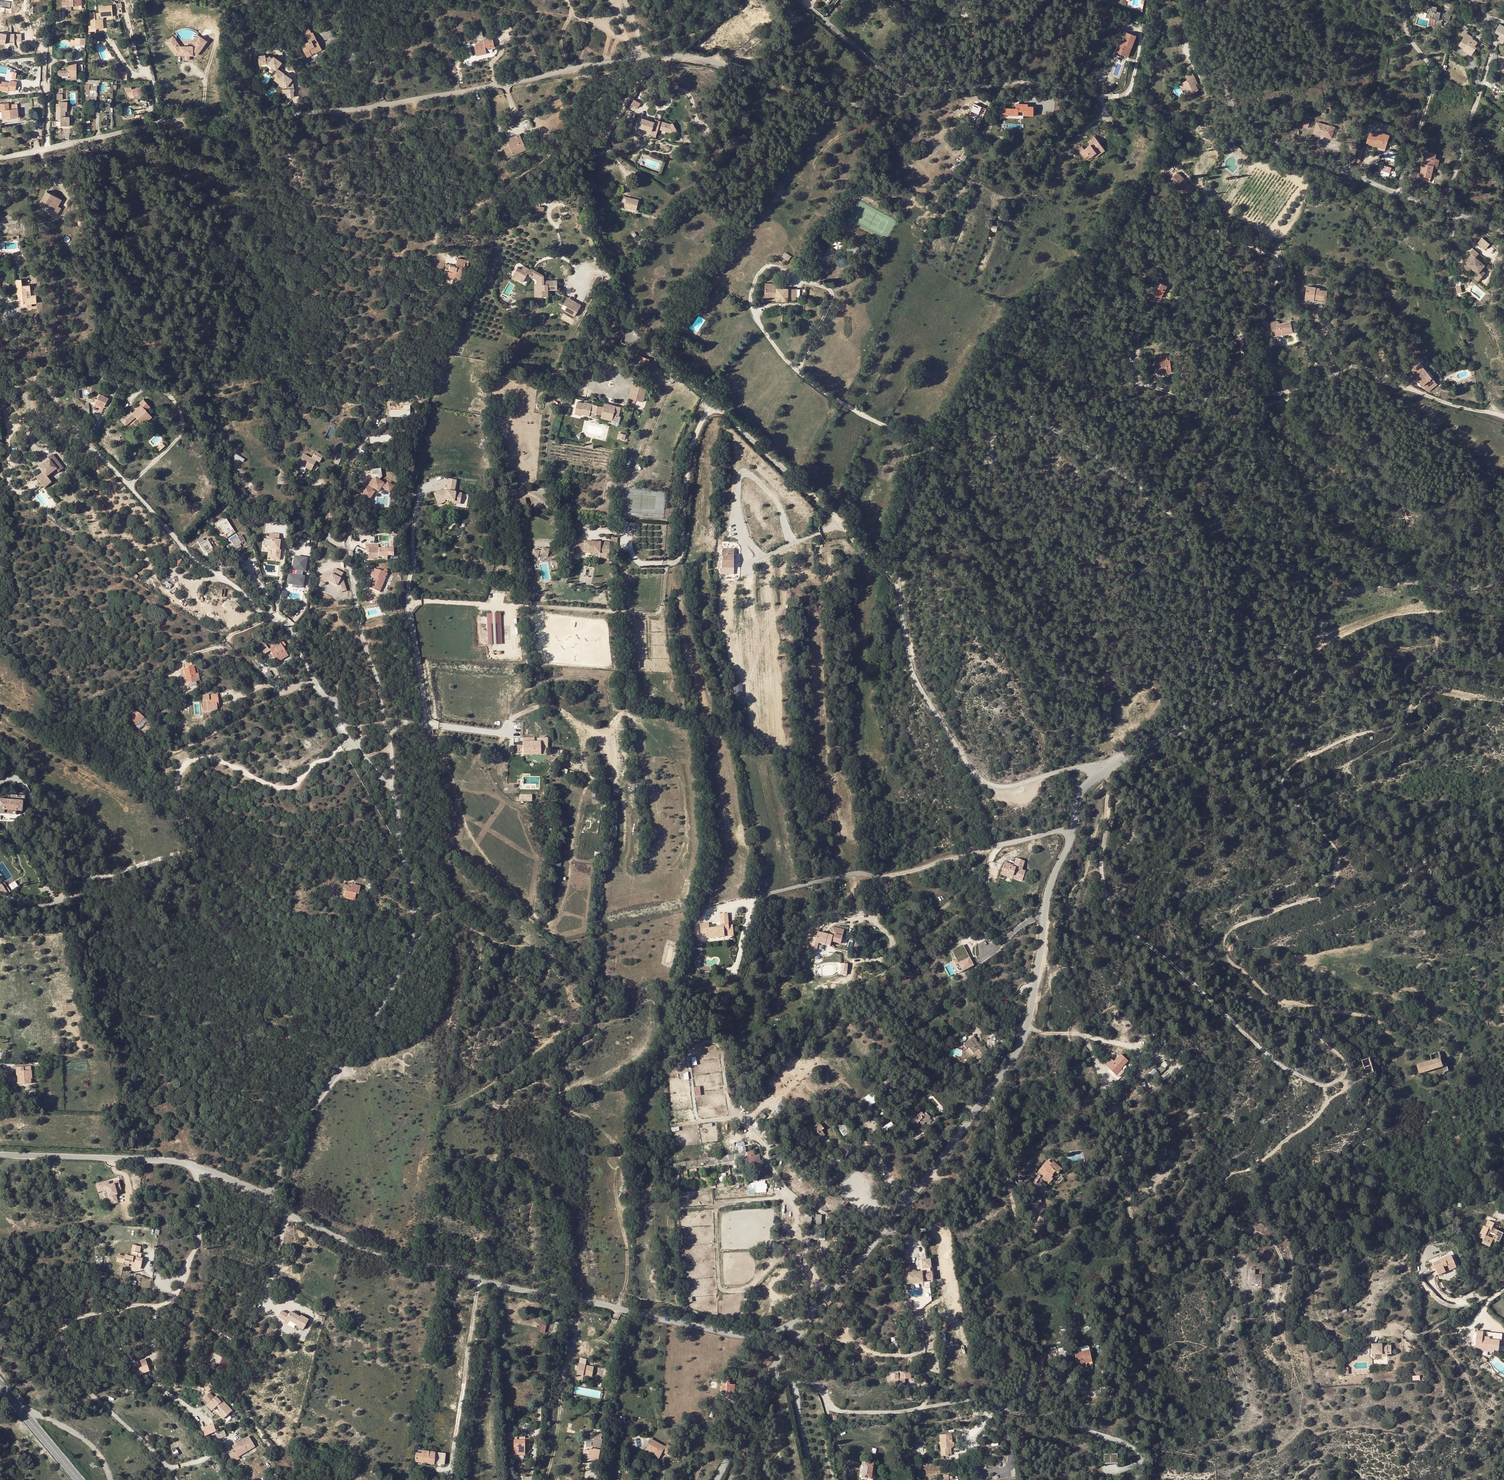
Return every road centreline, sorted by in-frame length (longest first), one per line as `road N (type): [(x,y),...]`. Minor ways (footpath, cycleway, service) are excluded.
road 1 (track): [(1107,810),(1102,871),(1111,908),(1283,1067),(1325,1086),(1341,1078),(1342,1057),(1234,965),(1225,941),(1234,927),(1325,892),(1335,880),(1336,850),(1291,799),(1284,777),(1302,758),(1406,716),(1407,669),(1434,651),(1436,611)]
road 2 (unclassified): [(0,156),(178,121),(380,106),(638,58),(677,56),(830,102),(868,105),(904,86),(906,44),(945,0)]
road 3 (residential): [(1106,771),(1090,766),(1007,787),(976,776),(911,672),(898,589),(791,473),(718,410),(707,415),(692,446),(679,558),(662,563)]
road 4 (unclassified): [(1106,771),(1077,800),(1046,897),(1019,1046),(883,1232),(819,1304)]
road 5 (residential): [(396,798),(310,678),(288,628),(183,548),(33,374),(0,354)]
road 6 (unclassified): [(782,1329),(741,1336),(416,1266),(346,1243),(270,1198)]
road 7 (unclassified): [(1503,570),(1476,587),(1410,581),(1342,595),(1314,616),(1263,678),(1106,771)]
road 8 (residential): [(270,1198),(278,1164),(412,944),(413,891),(396,798)]
road 9 (track): [(617,1311),(627,1244),(616,1145),(566,1109),(561,1093),(636,1057),(650,1037),(644,1023),(625,1017),(601,1026),(581,1020)]
road 10 (residential): [(1139,331),(1138,381),(1188,398),(1283,392),(1359,366),(1503,416)]
road 11 (unclassified): [(1197,0),(1223,89),(1255,130),(1503,234)]
road 12 (track): [(593,778),(576,820),(561,911),(539,920),(465,824),(441,751),(446,727)]
road 13 (residential): [(364,441),(348,468),(349,545),(396,798)]
road 14 (track): [(1276,1310),(1280,1255),(1272,1241),(1229,1222),(1223,1180),(1306,1126),(1346,1089),(1341,1078)]
road 15 (residential): [(769,1376),(818,1387),(846,1412),(977,1400),(1050,1420)]
road 16 (unclassified): [(270,1198),(167,1159),(0,1155)]
road 17 (track): [(458,800),(477,760),(502,741),(508,724),(540,706),(560,707),(599,732),(624,714),(642,723)]
road 18 (track): [(479,1280),(450,1479)]
road 19 (track): [(745,1123),(817,1065),(850,1087)]
road 20 (tertiary): [(78,1479),(0,1386)]

